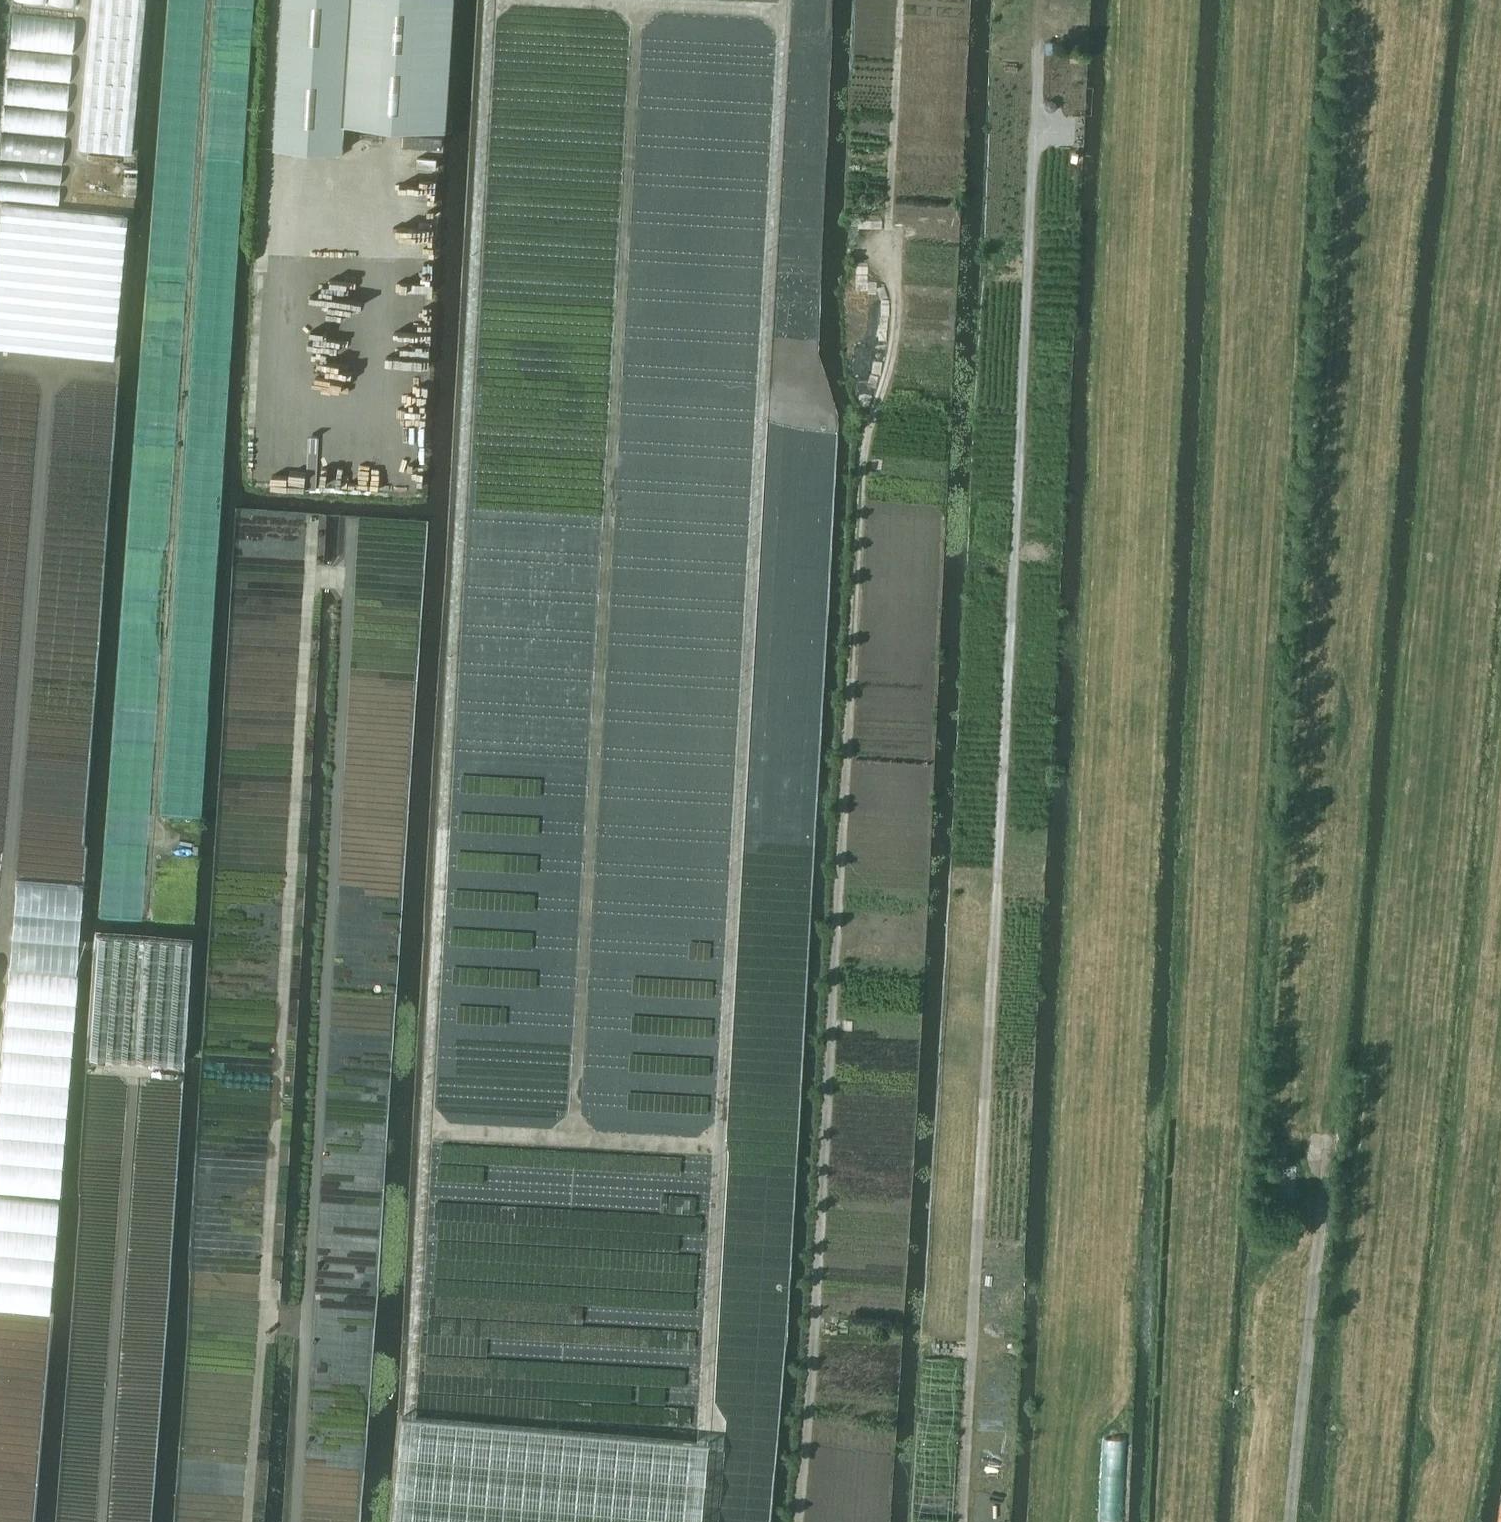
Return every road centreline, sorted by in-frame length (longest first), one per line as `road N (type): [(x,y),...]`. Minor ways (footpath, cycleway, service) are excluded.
road 1 (track): [(800,1521),(866,432),(894,342),(889,232),(900,0)]

